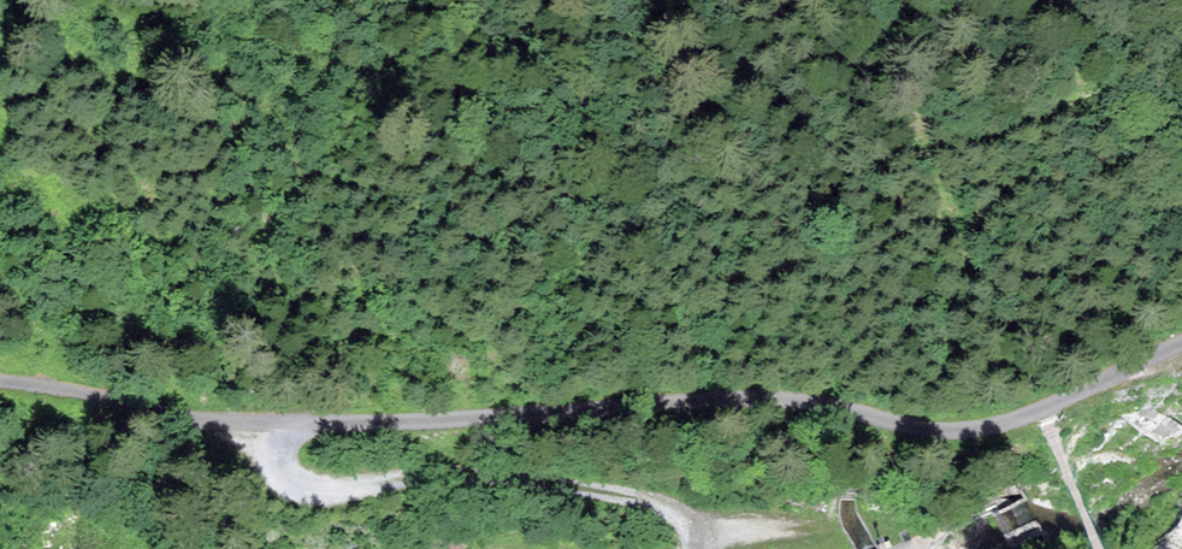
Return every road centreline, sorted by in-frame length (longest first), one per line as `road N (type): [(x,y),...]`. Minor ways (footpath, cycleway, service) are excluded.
road 1 (track): [(0,381),(225,421),(365,425),(737,393),(816,398),(919,427),(965,430),(1040,415),(1181,344)]
road 2 (track): [(225,421),(263,461),(355,479),(521,481),(685,507),(719,523),(708,548)]

